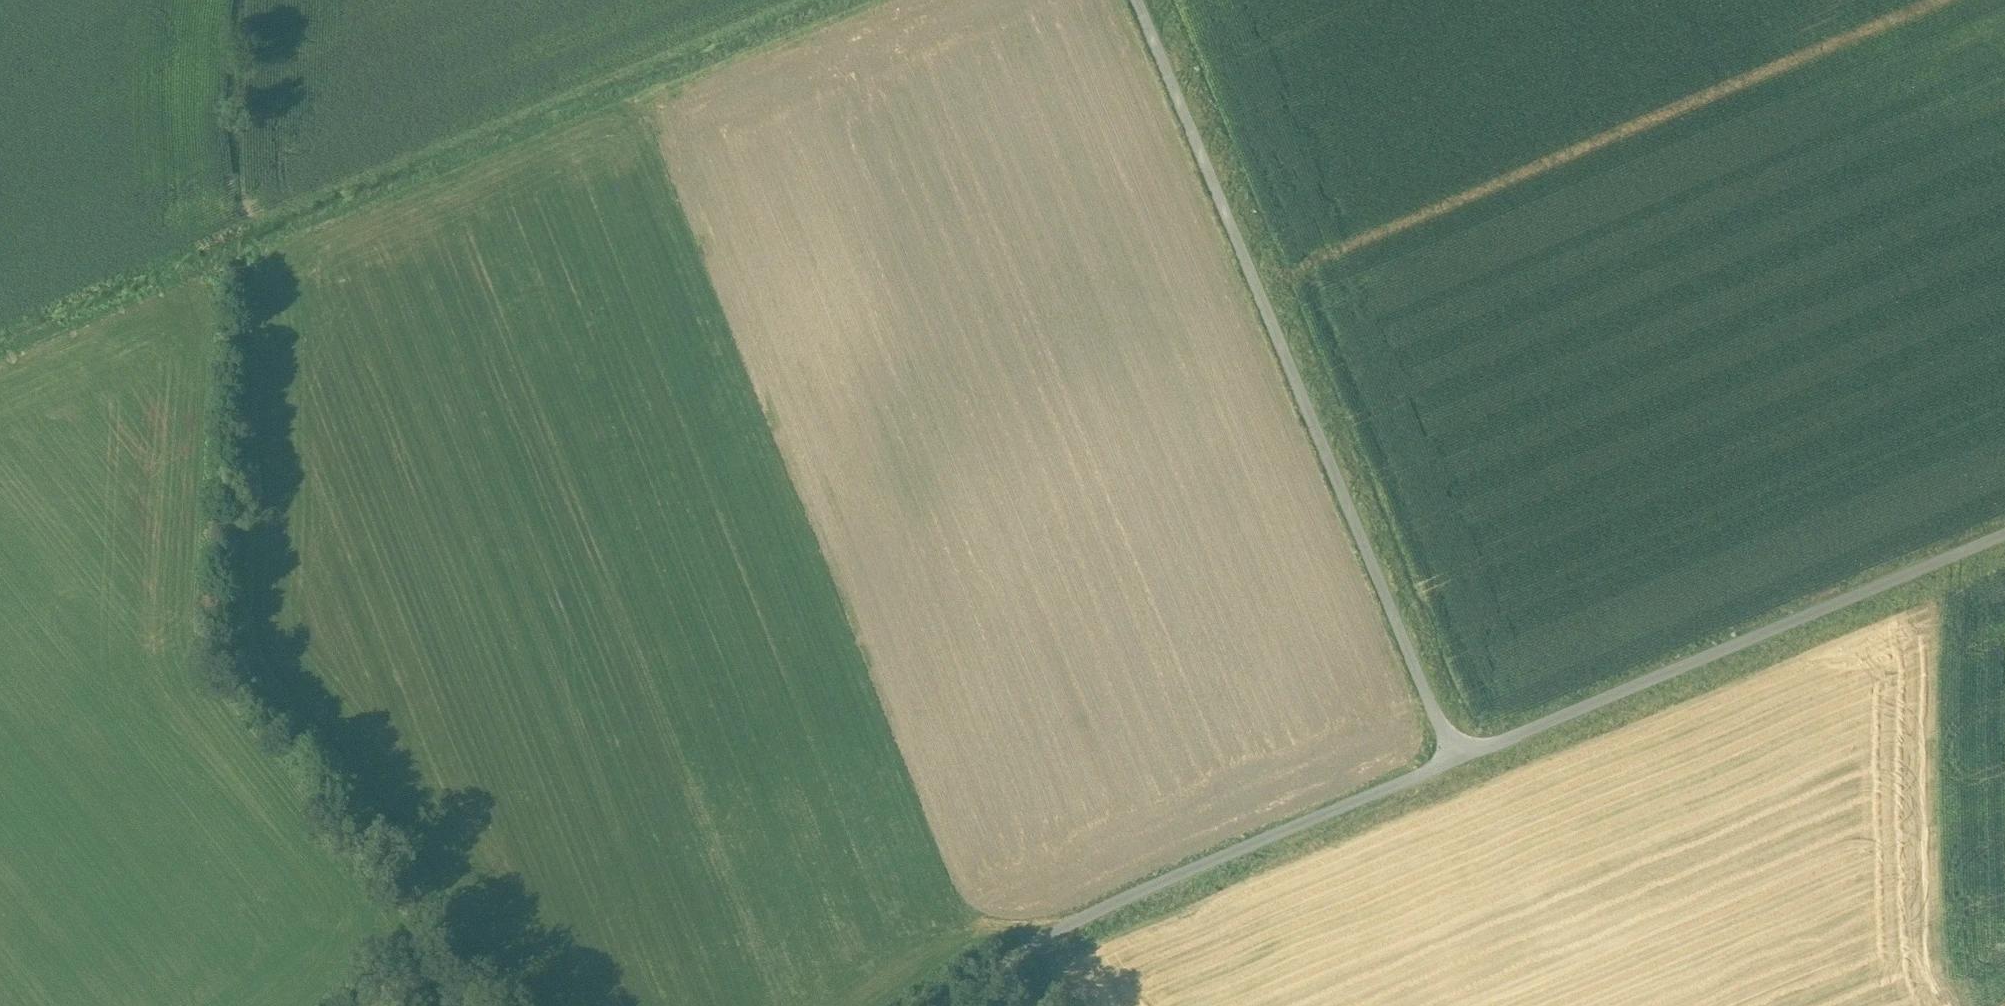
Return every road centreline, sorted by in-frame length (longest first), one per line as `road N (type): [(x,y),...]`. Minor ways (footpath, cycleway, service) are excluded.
road 1 (unclassified): [(1451,759),(1134,0)]
road 2 (unclassified): [(2004,533),(1451,759)]
road 3 (unclassified): [(1451,759),(1041,932),(930,1005)]

